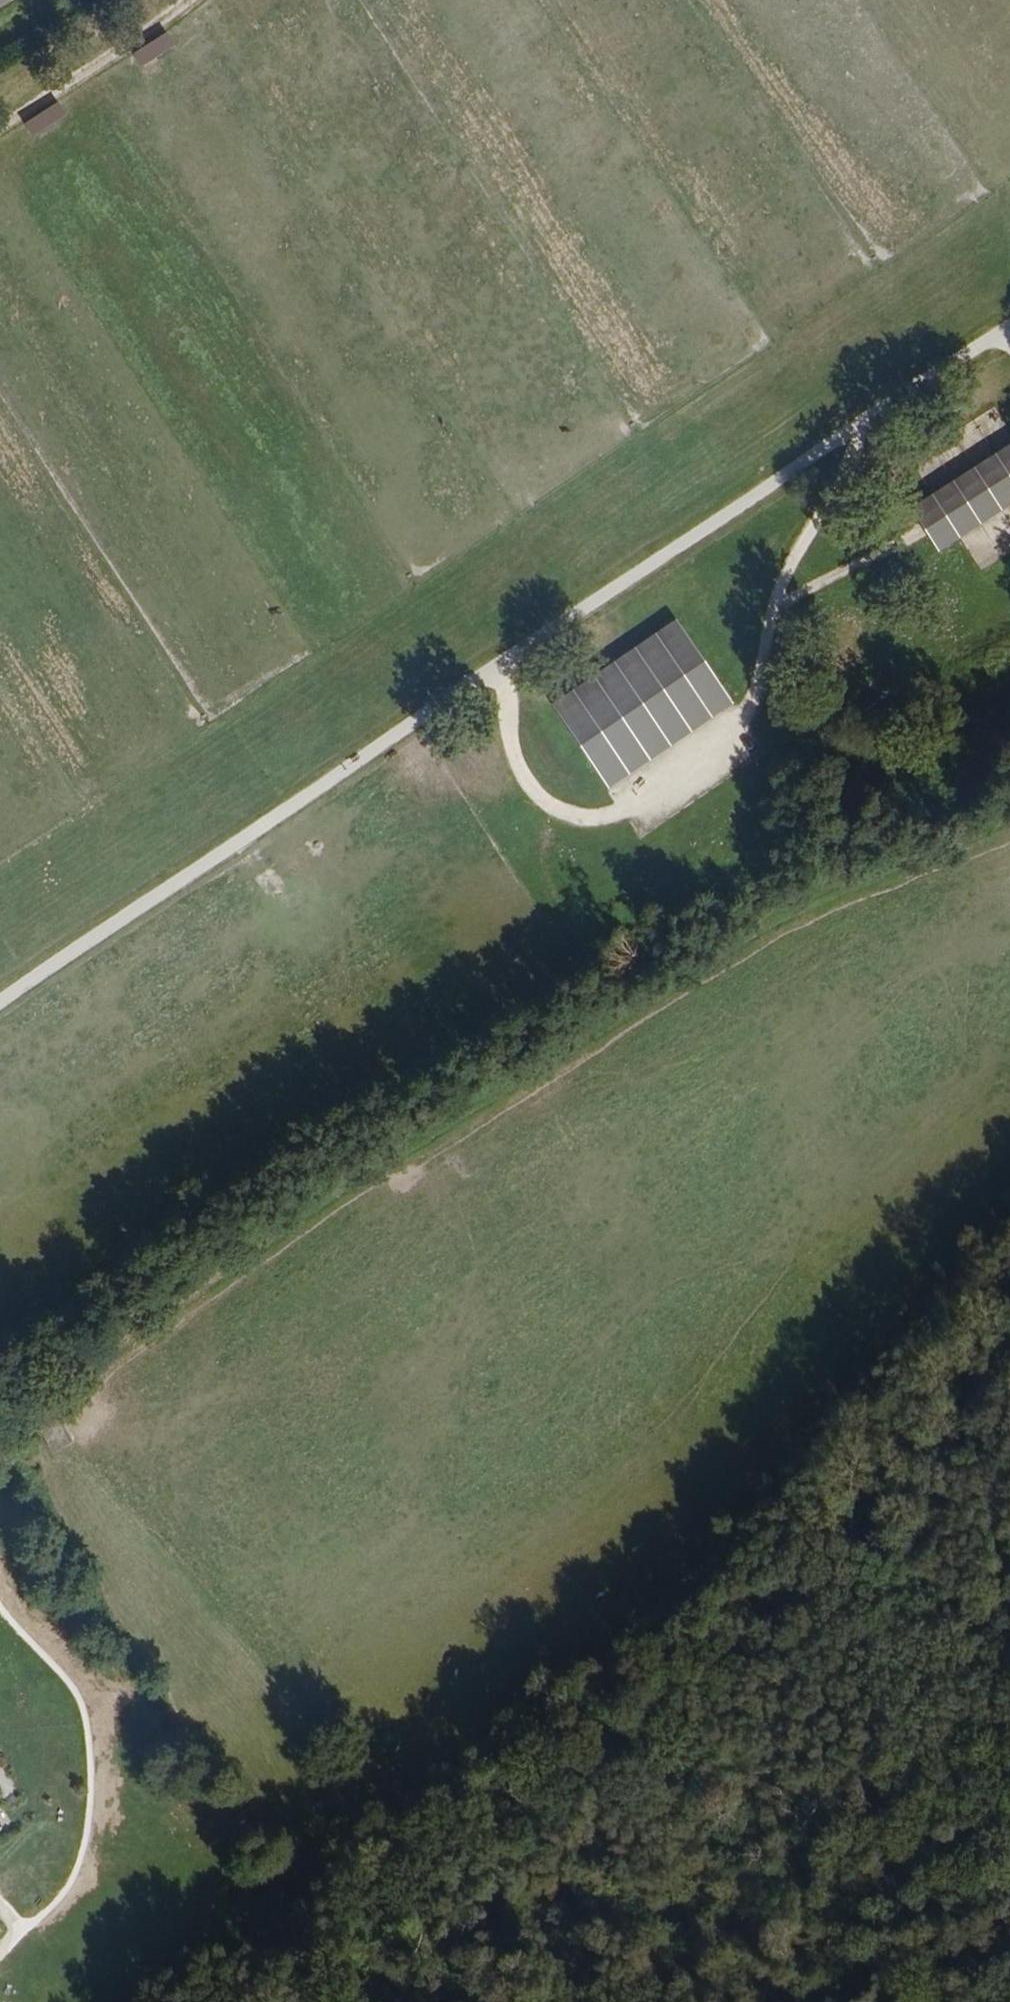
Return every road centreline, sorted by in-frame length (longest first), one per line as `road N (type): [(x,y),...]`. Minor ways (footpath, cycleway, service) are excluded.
road 1 (track): [(0,1001),(1009,324)]
road 2 (track): [(510,652),(505,733),(521,773),(553,809),(594,820),(624,810),(756,699),(786,560),(830,510),(860,423)]
road 3 (track): [(0,122),(192,0)]
road 4 (track): [(774,600),(919,531)]

